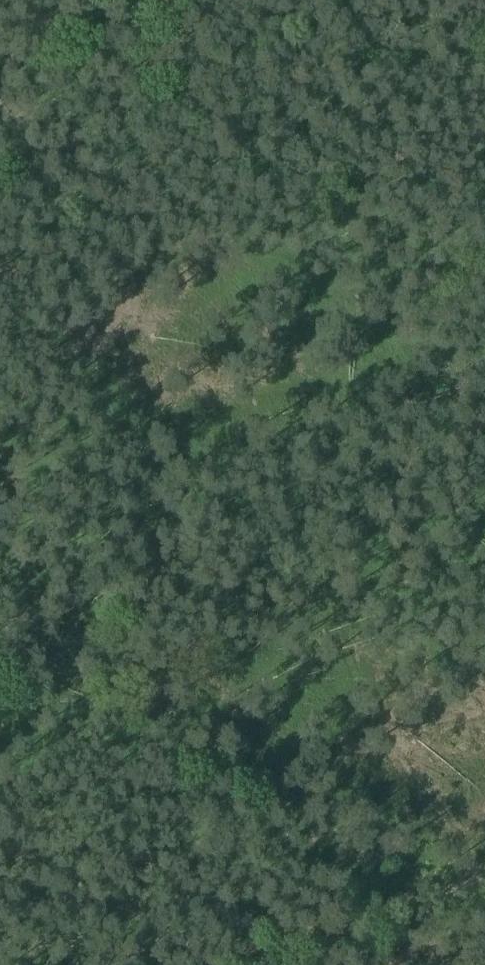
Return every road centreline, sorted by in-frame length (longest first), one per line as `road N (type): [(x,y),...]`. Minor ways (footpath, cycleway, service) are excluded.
road 1 (track): [(484,845),(129,964)]

